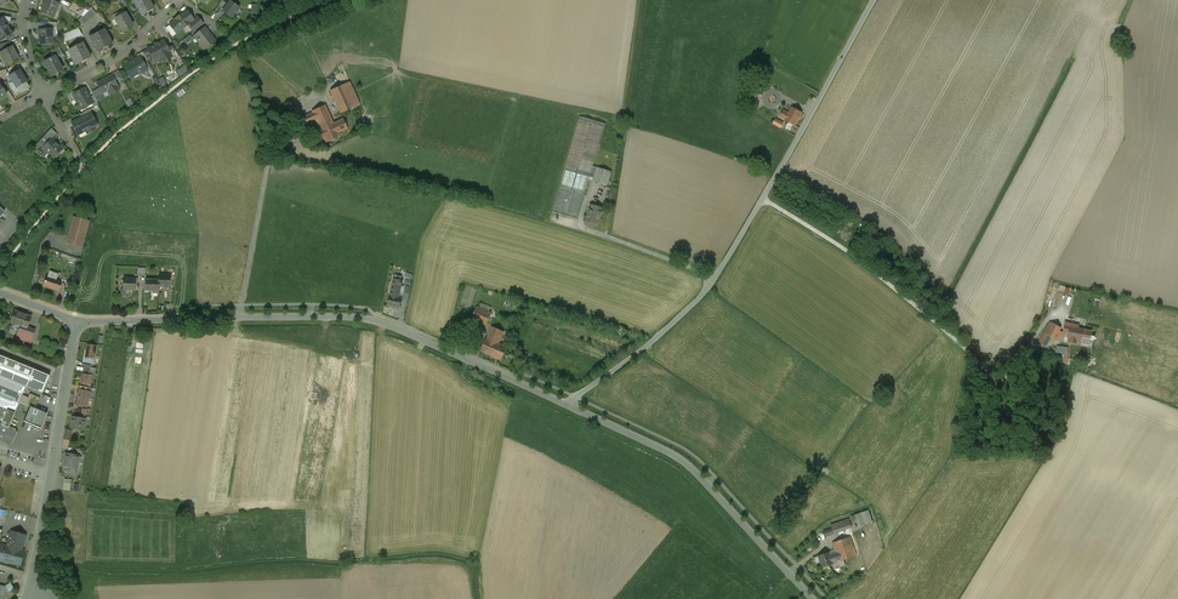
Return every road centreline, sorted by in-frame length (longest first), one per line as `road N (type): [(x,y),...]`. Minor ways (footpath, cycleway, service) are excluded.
road 1 (unclassified): [(566,405),(654,340),(715,278),(874,0)]
road 2 (unclassified): [(77,320),(372,320),(566,405)]
road 3 (unclassified): [(566,405),(690,467),(812,598)]
road 4 (residential): [(29,590),(77,320)]
road 5 (residential): [(44,94),(132,44),(178,0)]

